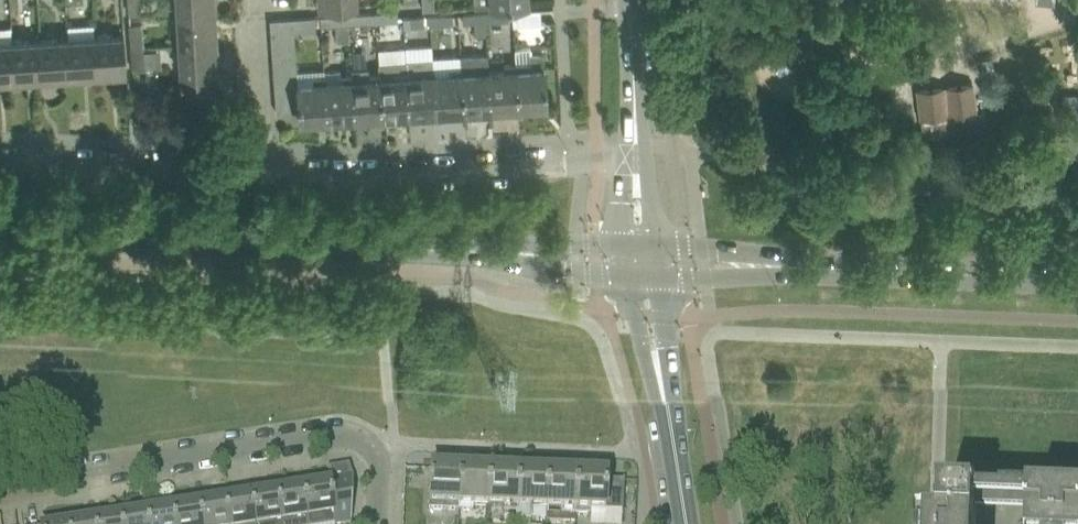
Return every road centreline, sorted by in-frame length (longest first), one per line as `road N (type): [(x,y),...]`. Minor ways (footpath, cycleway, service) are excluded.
road 1 (secondary): [(499,252),(0,235)]
road 2 (unclassified): [(380,523),(381,451),(369,436),(341,431),(0,488)]
road 3 (residential): [(262,173),(399,177),(636,153)]
road 4 (residential): [(0,163),(262,173)]
road 5 (secondary): [(1077,277),(825,267)]
road 6 (secondary): [(825,267),(658,246)]
road 7 (secondary): [(662,277),(825,267)]
road 8 (secondary): [(636,153),(628,0)]
road 9 (secondary): [(629,276),(666,409)]
road 10 (residential): [(252,36),(262,173)]
road 11 (secondary): [(499,252),(629,276)]
road 12 (secondary): [(666,409),(662,277)]
road 13 (secondary): [(626,245),(499,252)]

